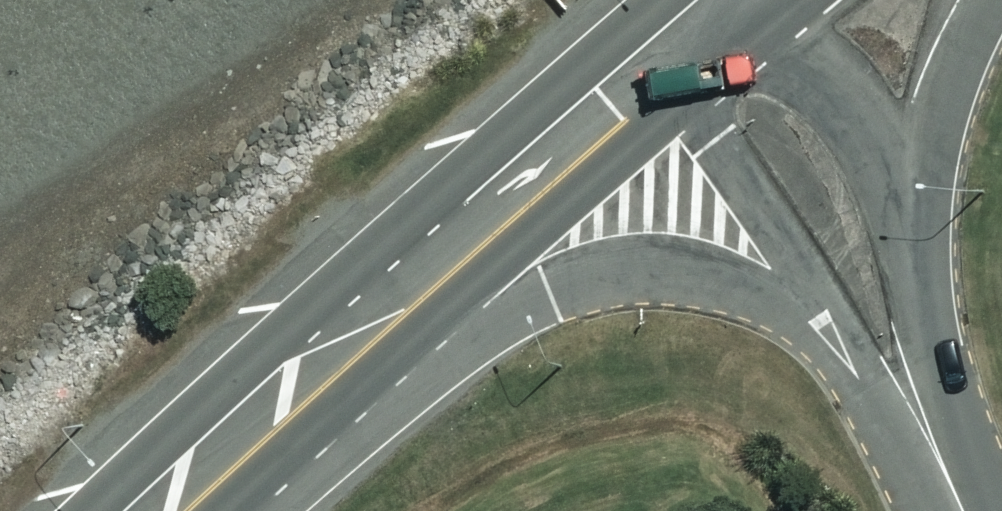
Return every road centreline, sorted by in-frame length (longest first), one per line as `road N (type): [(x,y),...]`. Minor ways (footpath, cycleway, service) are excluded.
road 1 (residential): [(827,330),(731,284),(658,271),(610,273),(500,306),(313,401)]
road 2 (trunk): [(313,401),(708,51)]
road 3 (residential): [(827,330),(701,119),(692,83),(708,51)]
road 4 (residential): [(708,51),(751,42),(826,75),(893,168),(911,215)]
road 5 (residential): [(911,215),(938,454)]
road 6 (residential): [(975,0),(932,124),(911,215)]
road 7 (residential): [(938,454),(854,370),(827,330)]
road 8 (trunk): [(189,510),(313,401)]

